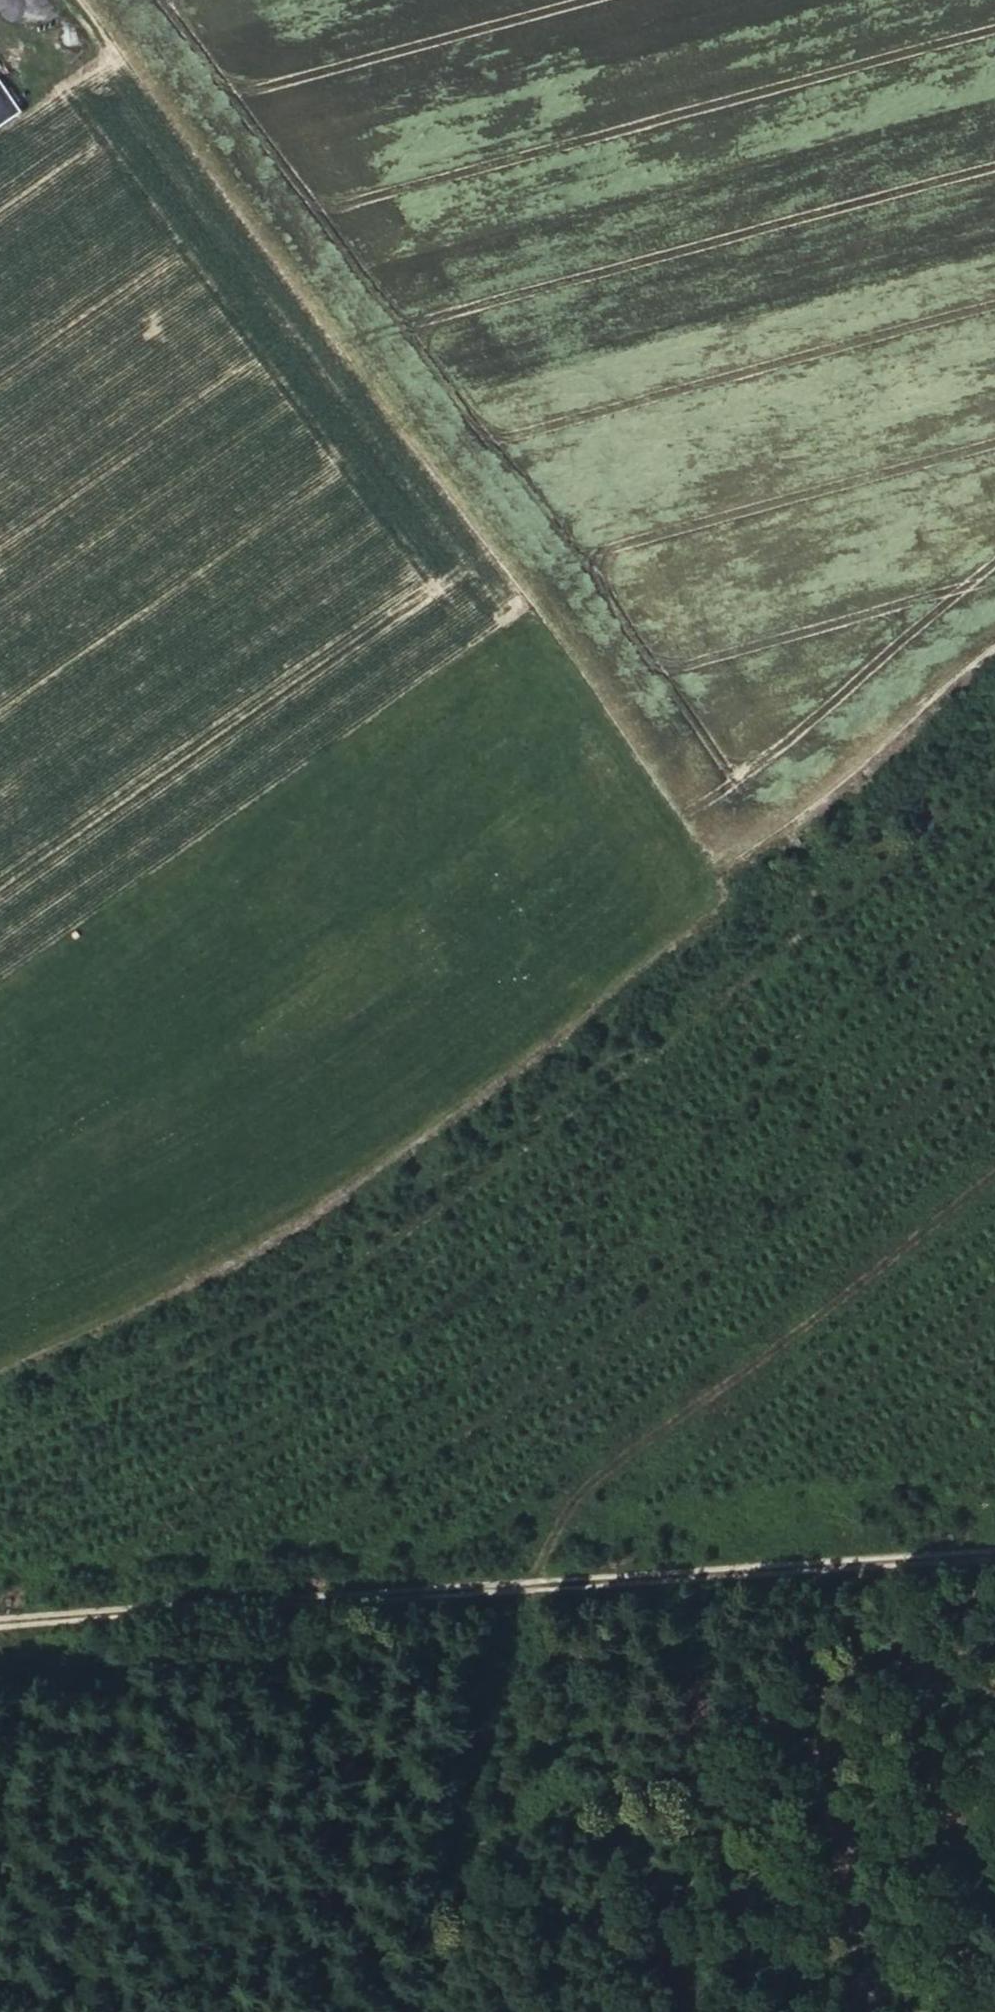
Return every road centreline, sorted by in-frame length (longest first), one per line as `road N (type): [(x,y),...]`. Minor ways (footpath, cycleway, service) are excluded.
road 1 (track): [(0,1620),(994,1554)]

